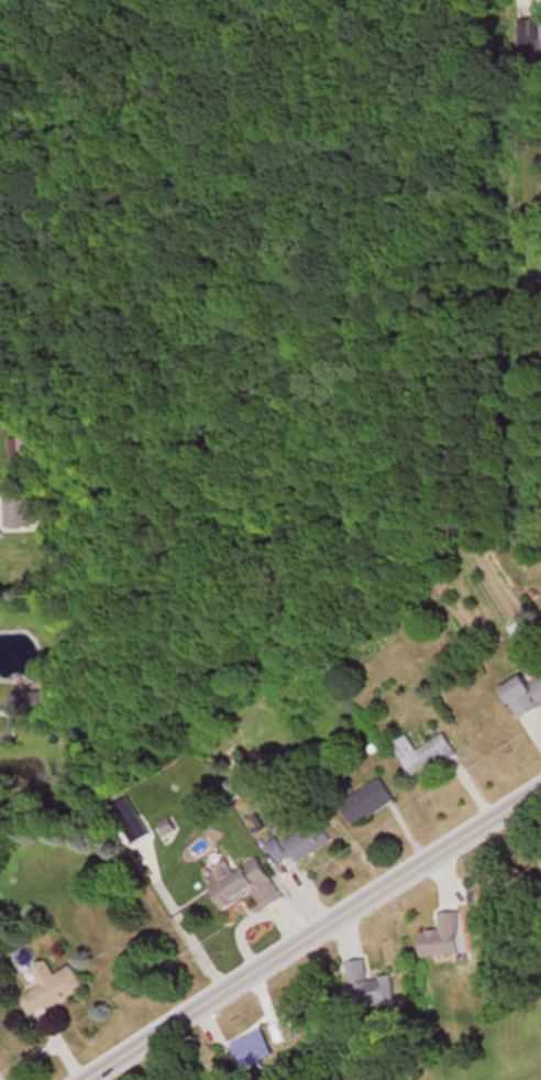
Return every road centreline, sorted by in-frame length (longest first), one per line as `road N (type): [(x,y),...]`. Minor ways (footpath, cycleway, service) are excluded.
road 1 (tertiary): [(83,1079),(540,788)]

